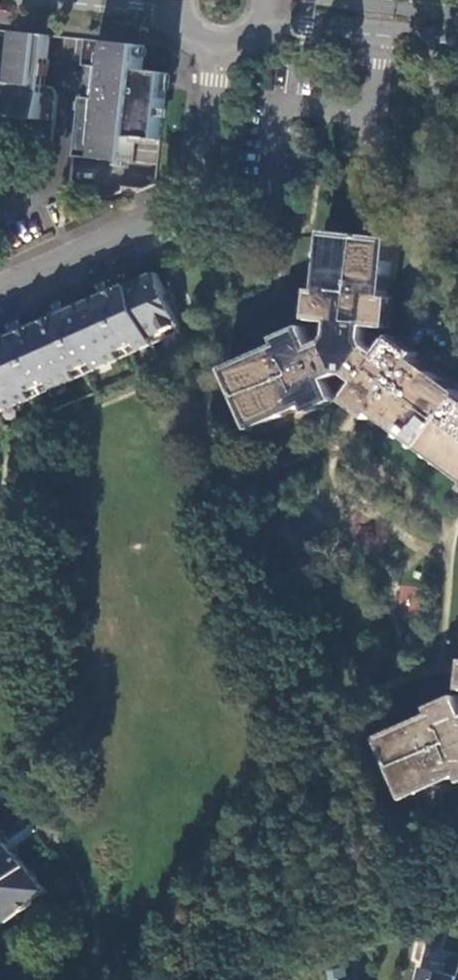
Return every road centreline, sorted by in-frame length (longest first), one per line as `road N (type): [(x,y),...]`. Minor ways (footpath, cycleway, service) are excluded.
road 1 (residential): [(0,291),(152,224),(200,192),(222,51)]
road 2 (tertiary): [(270,24),(457,39)]

